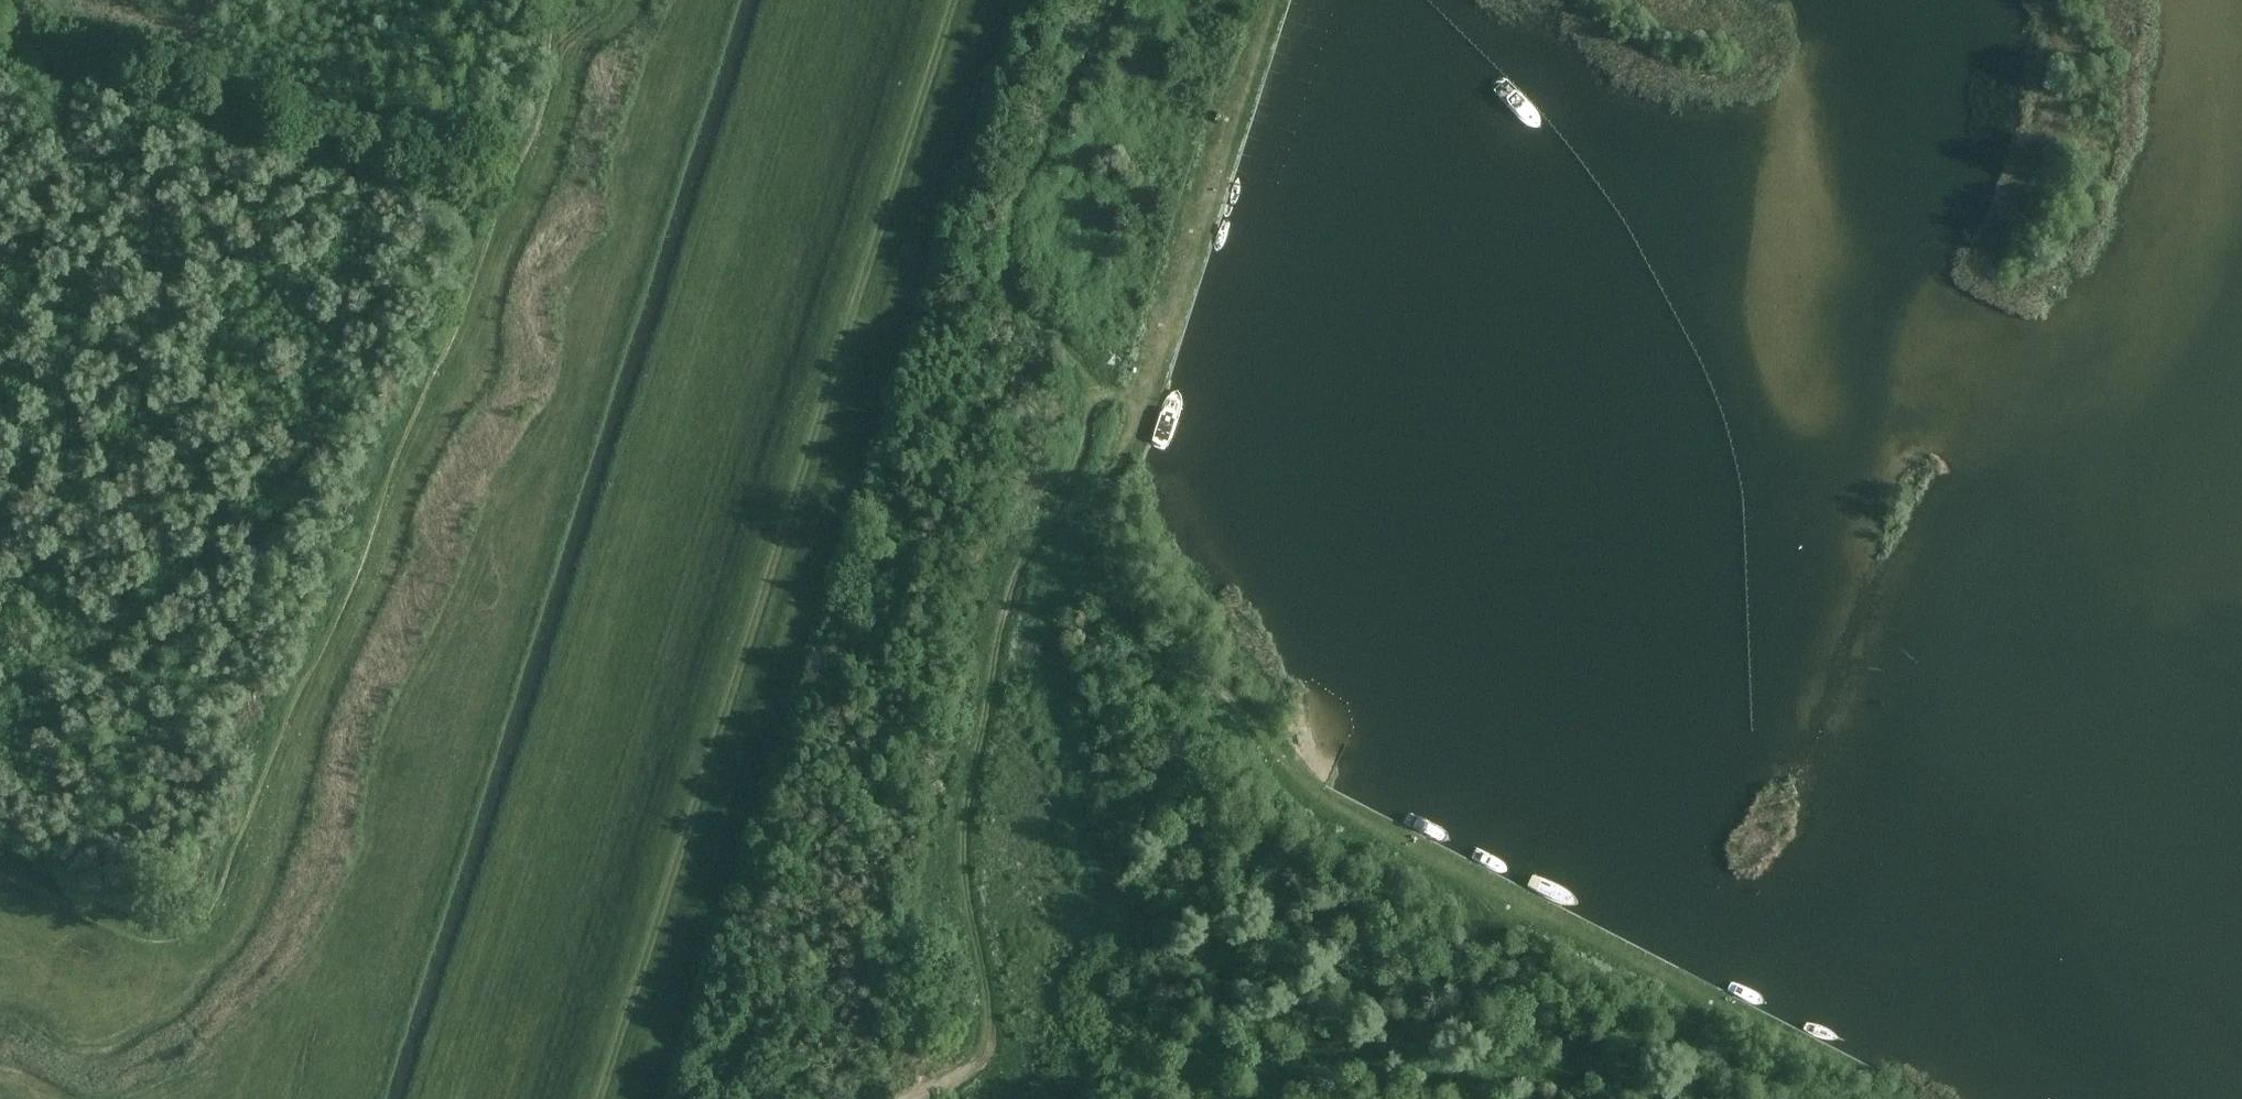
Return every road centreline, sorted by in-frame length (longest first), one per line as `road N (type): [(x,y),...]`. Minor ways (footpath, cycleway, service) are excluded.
road 1 (track): [(562,0),(553,79),(483,290),(225,911),(192,940),(131,934),(0,877)]
road 2 (track): [(1091,0),(992,308),(1088,407),(1071,479),(1013,605),(966,820),(981,1041),(926,1098)]

